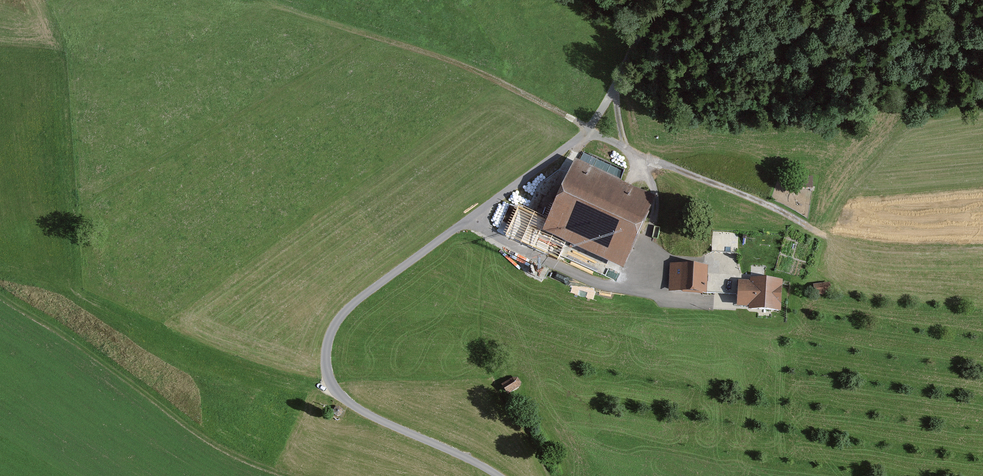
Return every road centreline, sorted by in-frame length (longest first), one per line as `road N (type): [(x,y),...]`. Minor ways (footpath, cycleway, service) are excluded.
road 1 (unclassified): [(496,475),(344,400),(326,367),(331,334),(348,309),(588,132)]
road 2 (track): [(588,132),(439,55),(259,4)]
road 3 (track): [(588,132),(656,0)]

